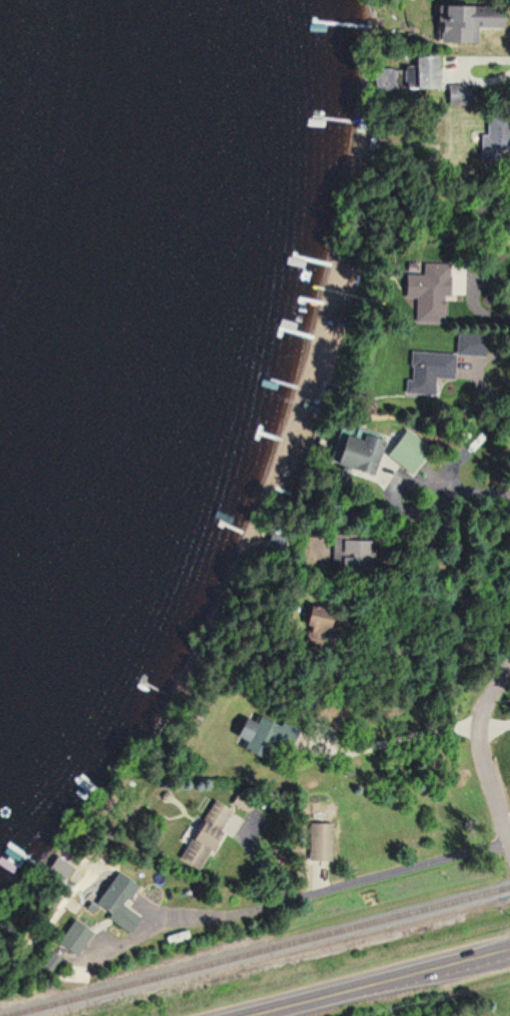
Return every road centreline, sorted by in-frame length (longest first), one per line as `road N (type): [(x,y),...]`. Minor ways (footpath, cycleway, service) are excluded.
road 1 (secondary): [(509,949),(247,1015)]
road 2 (residential): [(509,844),(483,758),(483,715),(509,671)]

